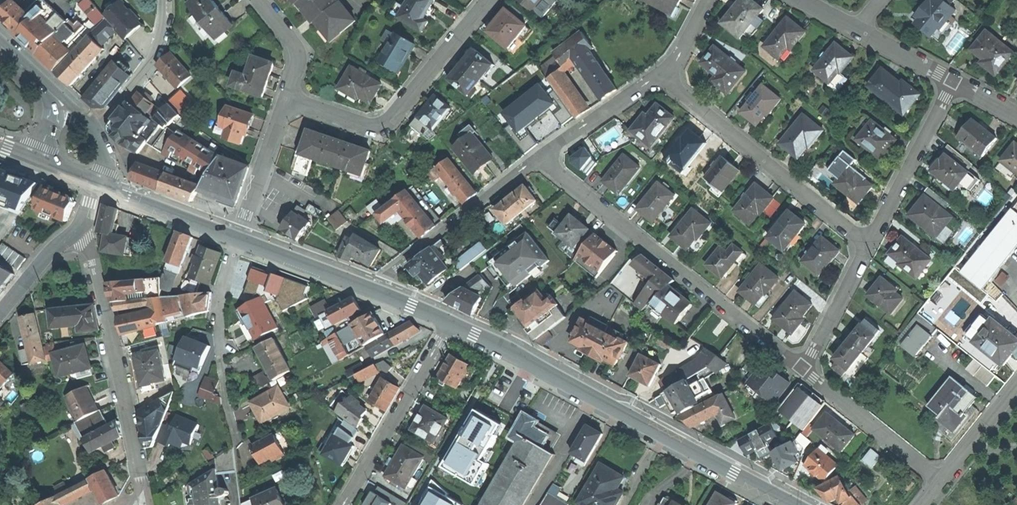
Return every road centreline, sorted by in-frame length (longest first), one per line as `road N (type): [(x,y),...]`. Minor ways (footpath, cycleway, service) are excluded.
road 1 (secondary): [(450,322),(799,504)]
road 2 (residential): [(538,157),(803,368)]
road 3 (residential): [(145,498),(86,222)]
road 4 (residential): [(660,73),(868,245)]
road 5 (residential): [(488,0),(382,124),(288,98)]
road 6 (residential): [(368,288),(538,157)]
road 7 (residential): [(238,239),(214,312),(237,443)]
road 8 (residential): [(450,322),(347,504)]
road 9 (residential): [(956,82),(868,245)]
road 10 (residential): [(803,368),(937,481)]
road 11 (residential): [(95,132),(151,64),(165,0)]
road 12 (secondary): [(98,186),(238,239)]
road 13 (residential): [(288,98),(238,239)]
road 14 (residential): [(538,157),(660,73)]
road 15 (residential): [(868,245),(803,368)]
road 16 (secondary): [(238,239),(368,288)]
road 17 (residential): [(86,222),(0,313)]
road 18 (residential): [(937,481),(1016,384)]

